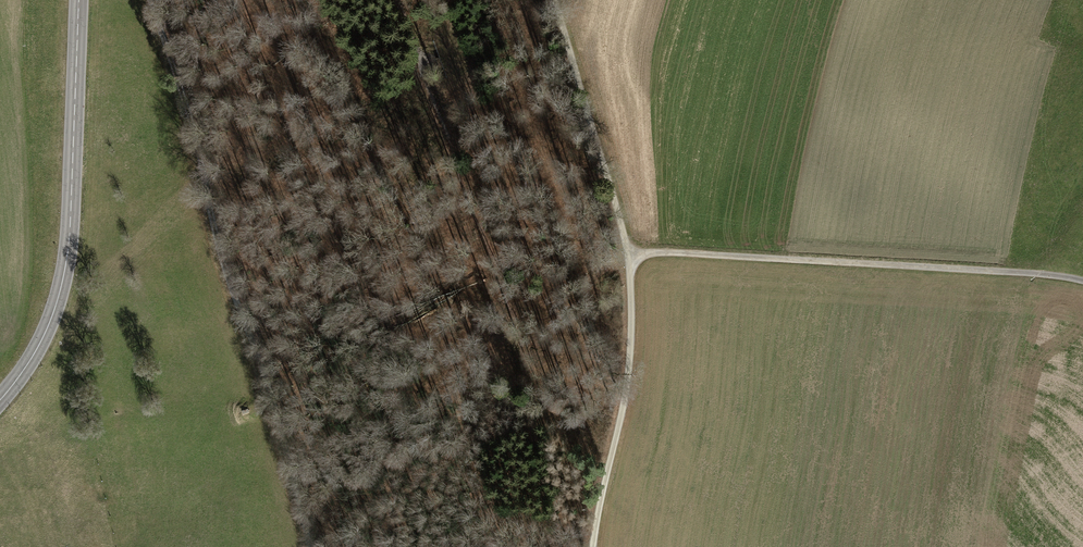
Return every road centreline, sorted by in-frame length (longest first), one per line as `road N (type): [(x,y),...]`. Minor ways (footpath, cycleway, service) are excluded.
road 1 (track): [(311,546),(267,366),(149,0)]
road 2 (track): [(564,0),(635,259),(626,396),(595,546)]
road 3 (track): [(1082,284),(692,248),(635,259)]
road 4 (tertiary): [(0,402),(37,351),(60,295),(79,0)]

